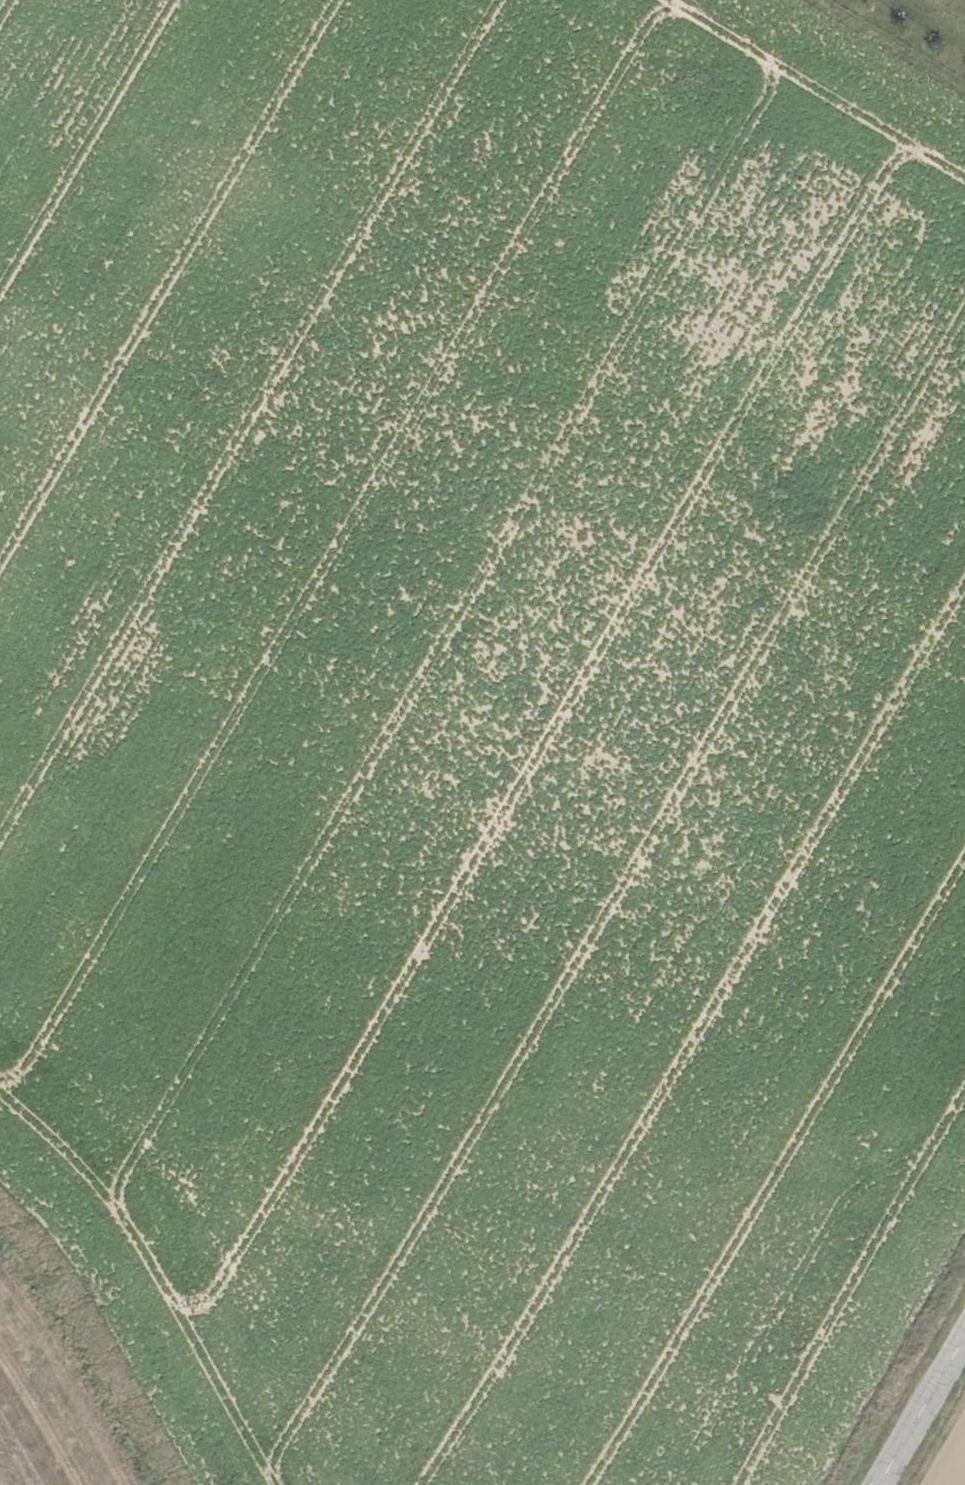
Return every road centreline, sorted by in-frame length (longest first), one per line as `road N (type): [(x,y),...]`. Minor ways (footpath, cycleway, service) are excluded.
road 1 (secondary): [(886,1484),(964,1340)]

